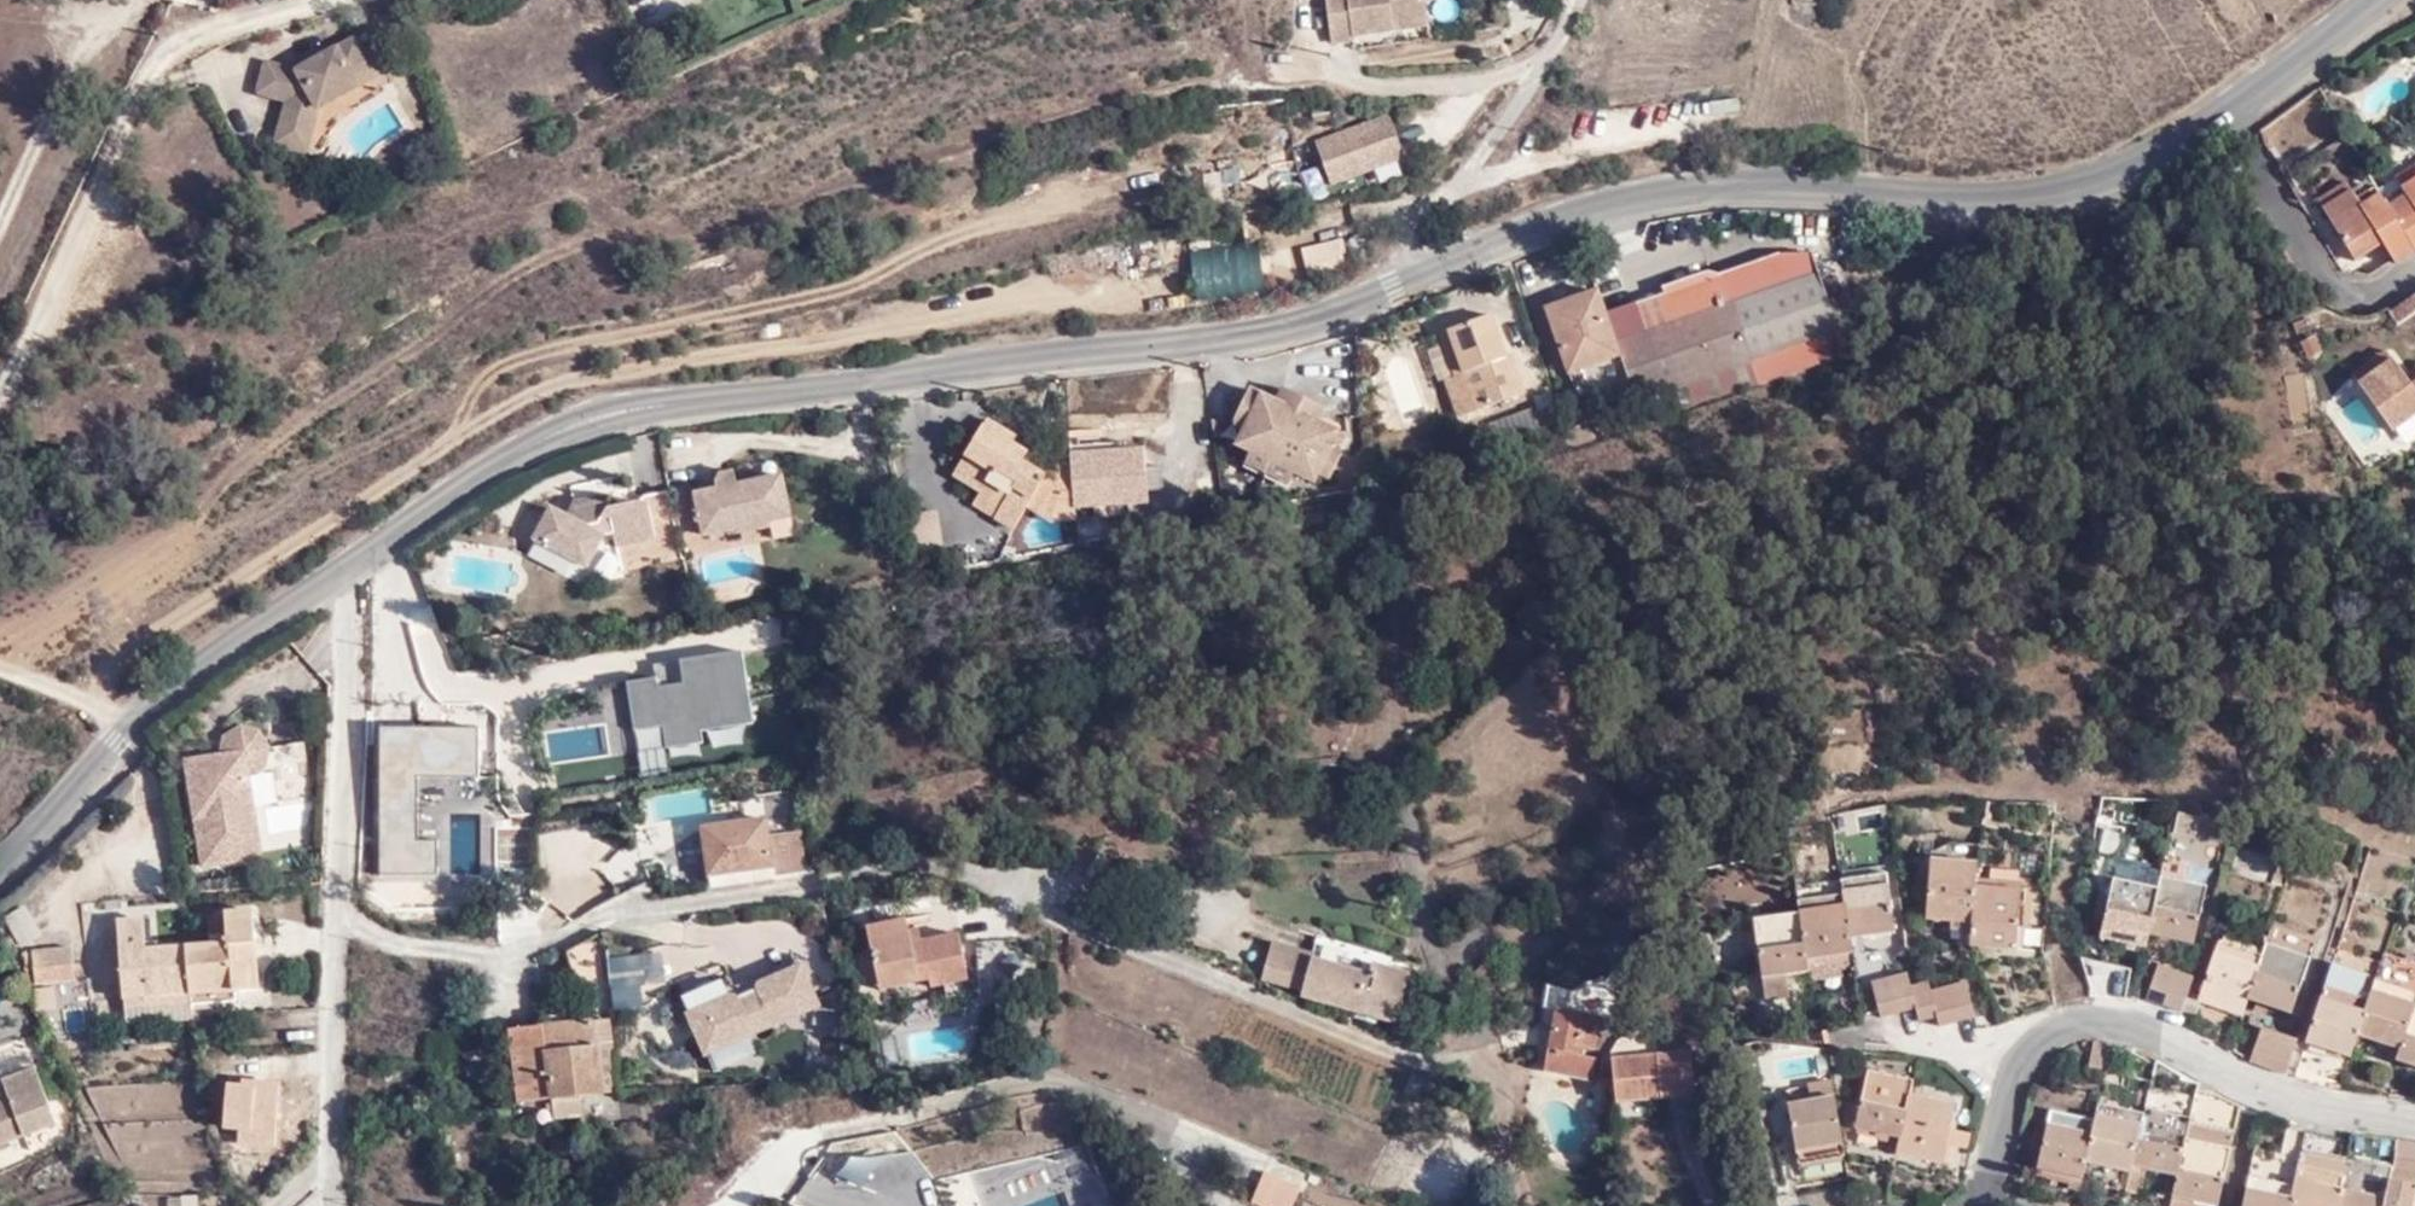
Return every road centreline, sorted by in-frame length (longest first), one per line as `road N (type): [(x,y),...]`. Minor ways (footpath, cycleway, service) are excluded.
road 1 (residential): [(2379,0),(2226,117),(2135,165),(2066,186),(1988,196),(1708,188),(1594,208),(1273,332),(998,357),(595,411),(395,531),(161,691),(0,861)]
road 2 (residential): [(335,914),(416,943),(502,954),(610,909),(969,871),(1038,893),(1272,1003),(1412,1056)]
road 3 (residential): [(2414,1112),(2314,1102),(2096,1017),(2055,1025),(2013,1073),(1986,1205)]
road 4 (residential): [(742,1205),(792,1140),(897,1105)]

